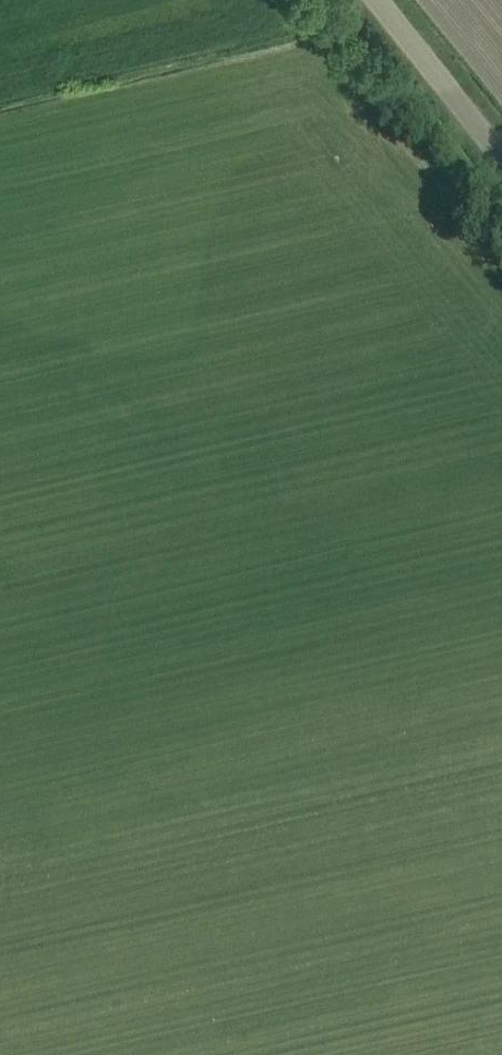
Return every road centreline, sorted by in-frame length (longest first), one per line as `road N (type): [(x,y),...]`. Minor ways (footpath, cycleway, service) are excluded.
road 1 (unclassified): [(501,158),(375,0)]

